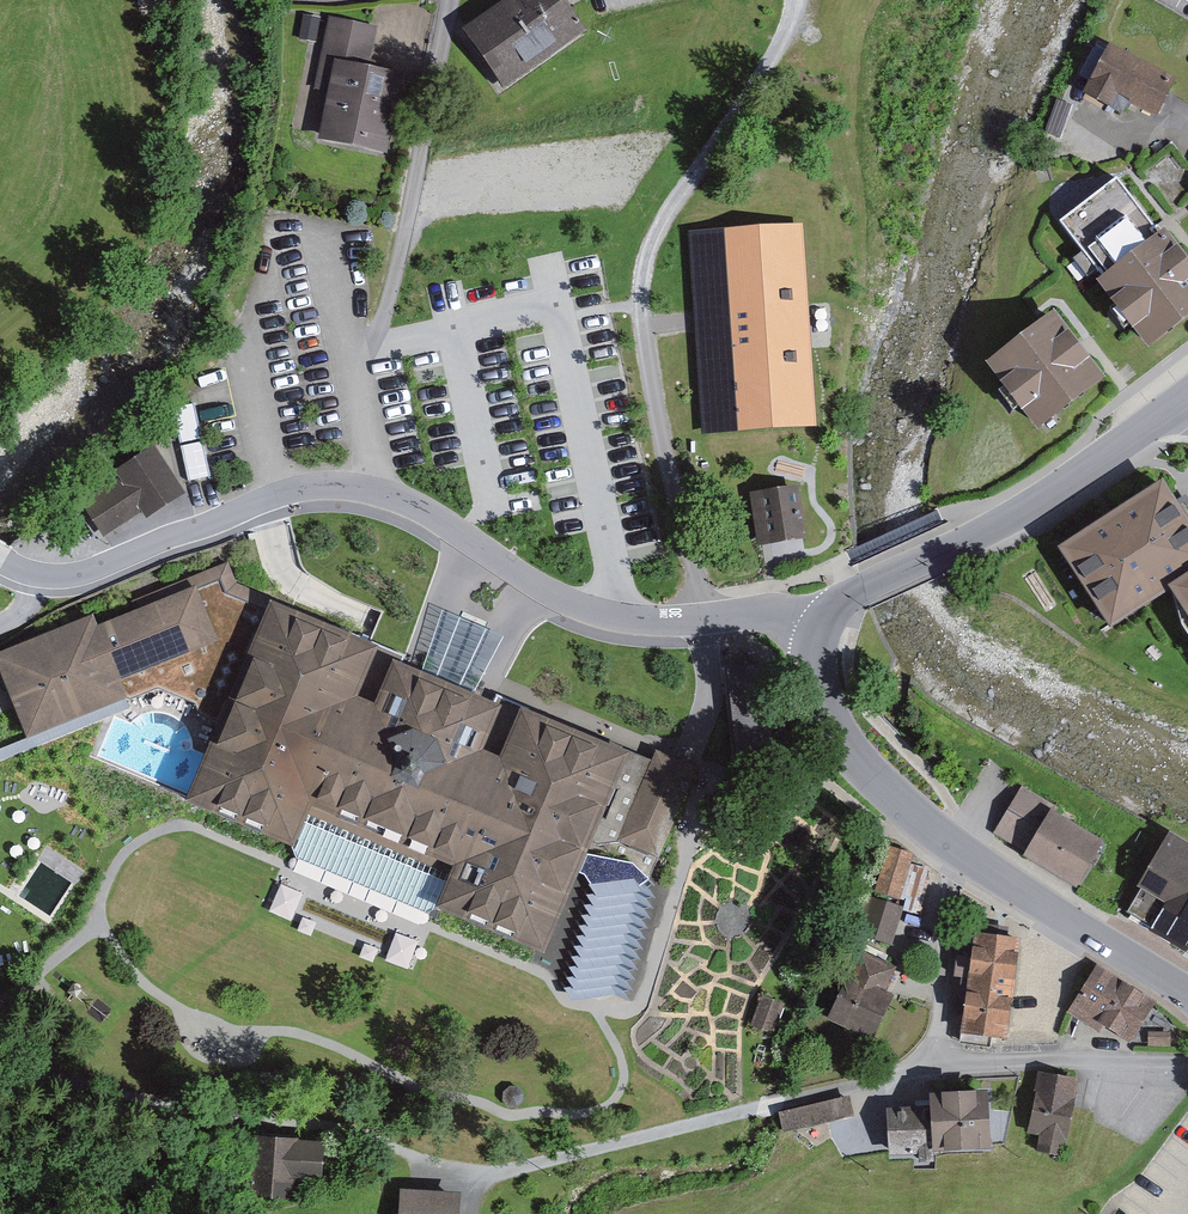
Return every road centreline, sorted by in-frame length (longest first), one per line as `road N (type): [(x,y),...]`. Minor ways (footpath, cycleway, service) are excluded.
road 1 (residential): [(1187,1060),(932,1068),(471,1170),(426,1163),(368,1135),(234,1117)]
road 2 (secondary): [(1187,997),(962,854),(885,793),(844,748),(815,684),(820,627)]
road 3 (unclassified): [(457,0),(375,348),(350,367),(378,494)]
road 4 (residential): [(820,627),(773,613),(615,617),(568,602),(378,494)]
road 5 (secondary): [(820,627),(834,604),(1025,510),(1187,400)]
road 6 (residential): [(378,494),(324,487),(265,501),(101,566),(43,578),(0,563)]

